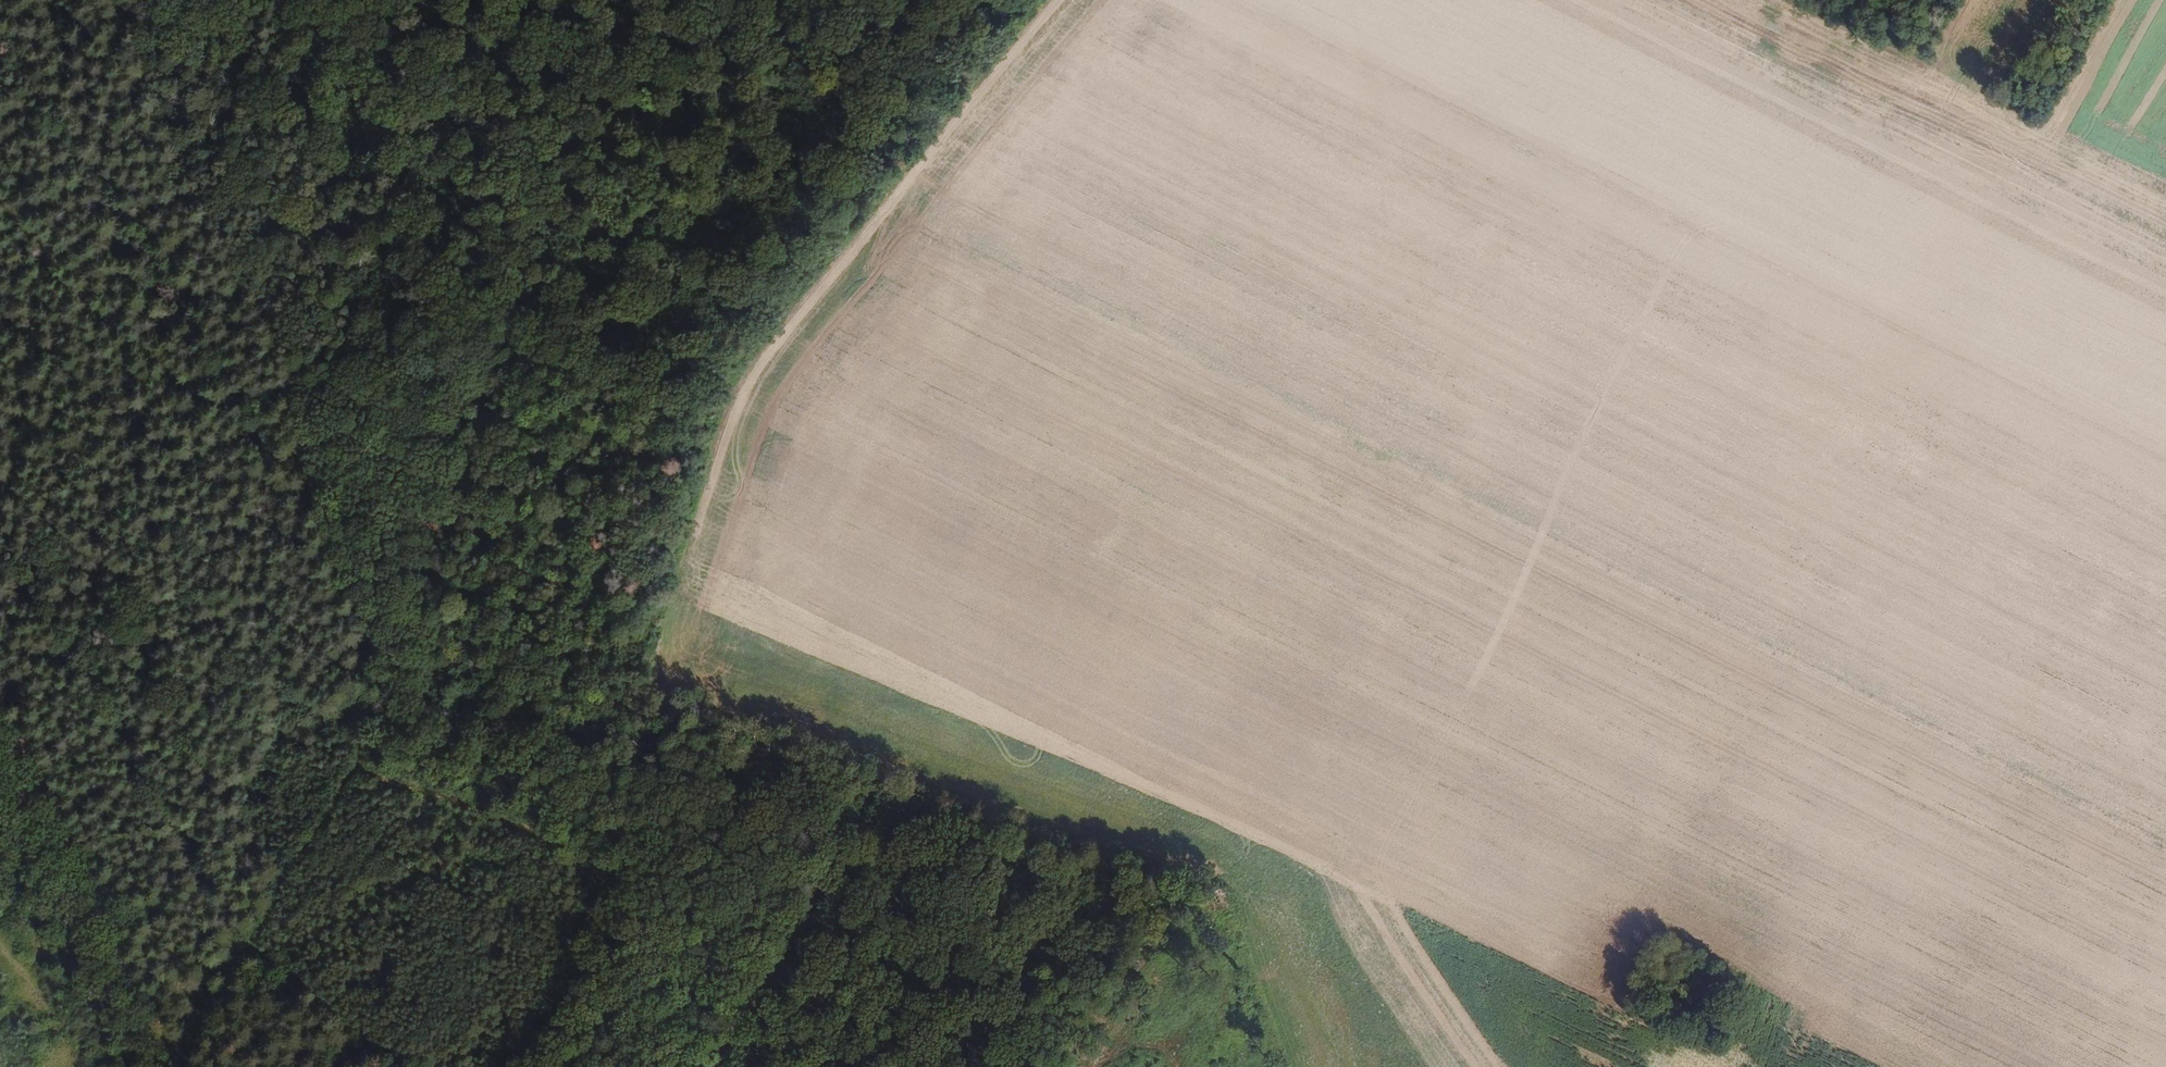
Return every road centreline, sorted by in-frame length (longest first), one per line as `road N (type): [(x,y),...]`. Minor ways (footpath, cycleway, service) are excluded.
road 1 (track): [(712,1066),(726,1025),(570,872),(351,749)]
road 2 (track): [(0,719),(22,737),(183,1066)]
road 3 (track): [(434,1066),(258,935)]

